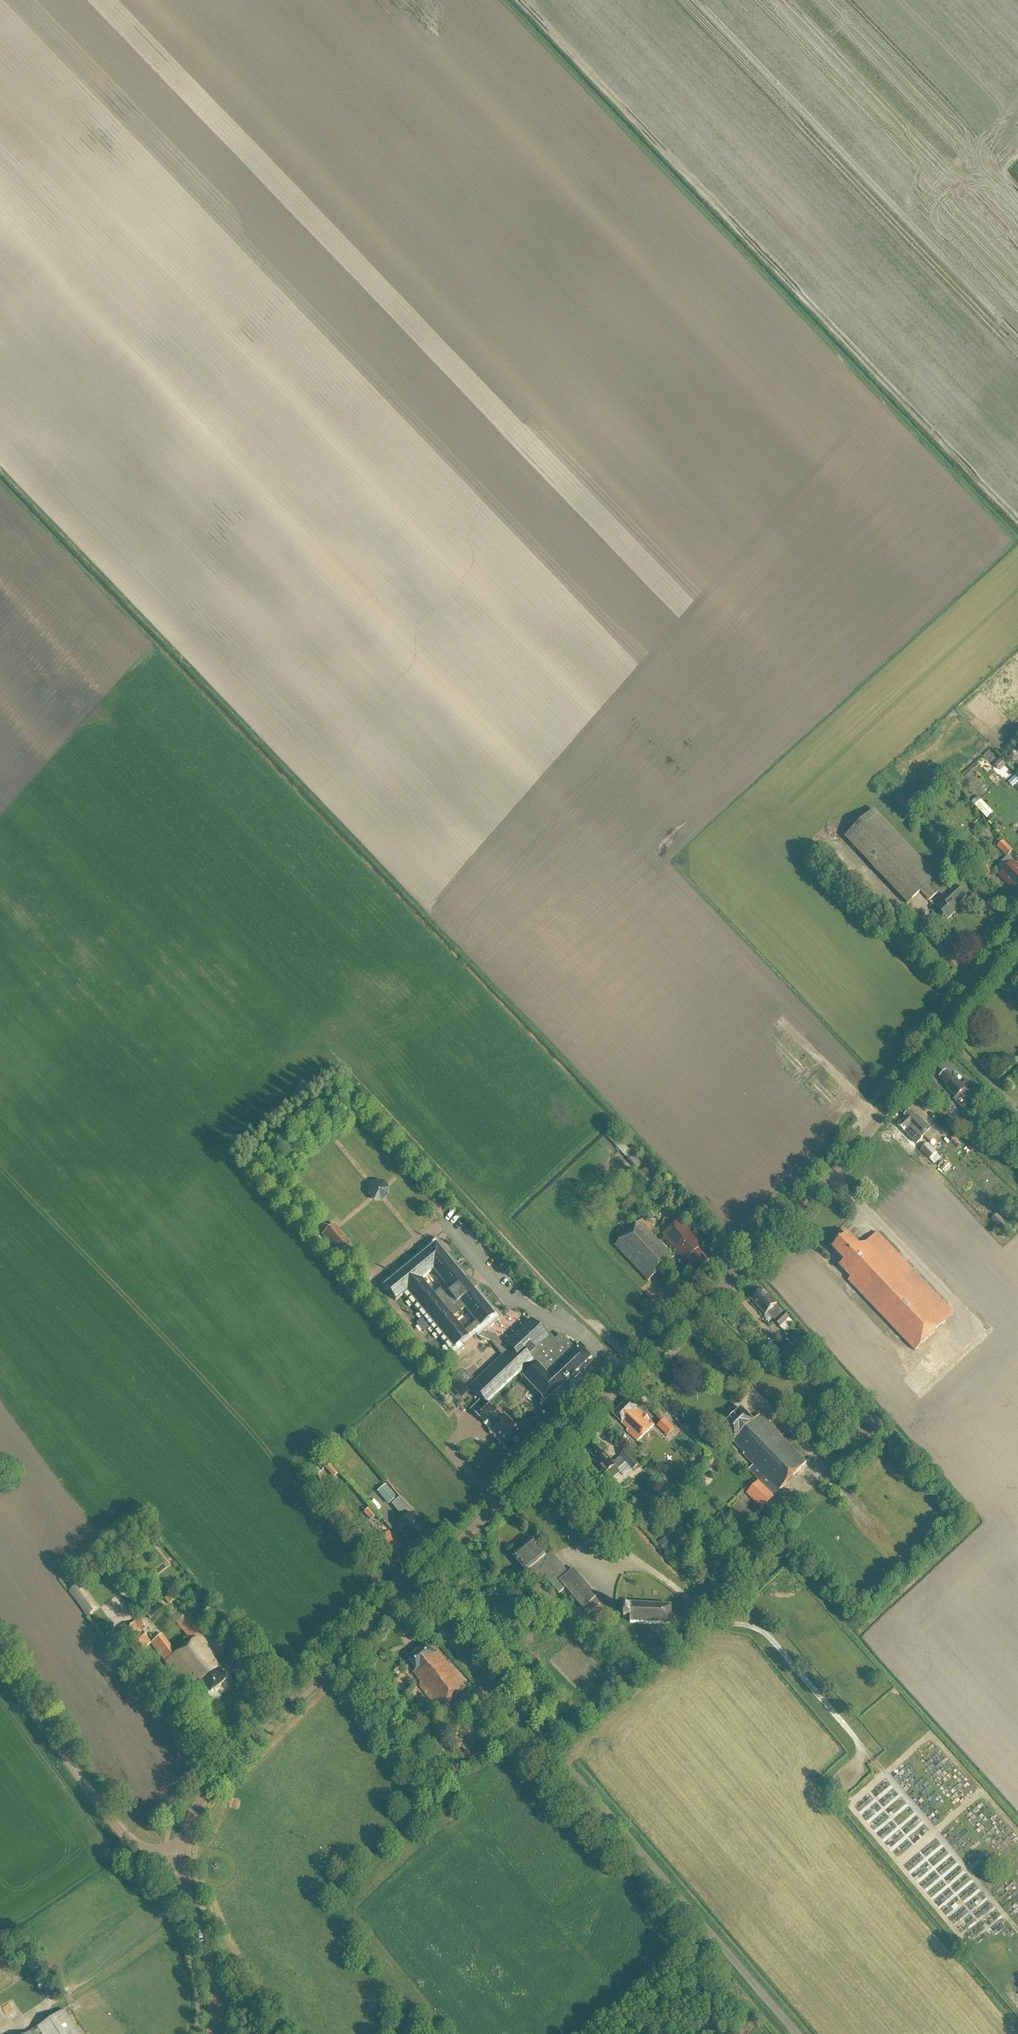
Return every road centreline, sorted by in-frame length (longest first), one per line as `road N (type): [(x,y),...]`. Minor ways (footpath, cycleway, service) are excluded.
road 1 (secondary): [(542,1463),(805,1207),(1017,937)]
road 2 (unclassified): [(796,2033),(407,1593)]
road 3 (unclassified): [(880,1767),(765,1633),(709,1619),(625,1551),(542,1463)]
road 4 (secondary): [(184,1859),(196,1811),(223,1770),(407,1593)]
road 5 (unclassified): [(184,1859),(127,1840),(0,1668)]
road 6 (secondary): [(407,1593),(542,1463)]
road 7 (secondary): [(216,2008),(184,1859)]

